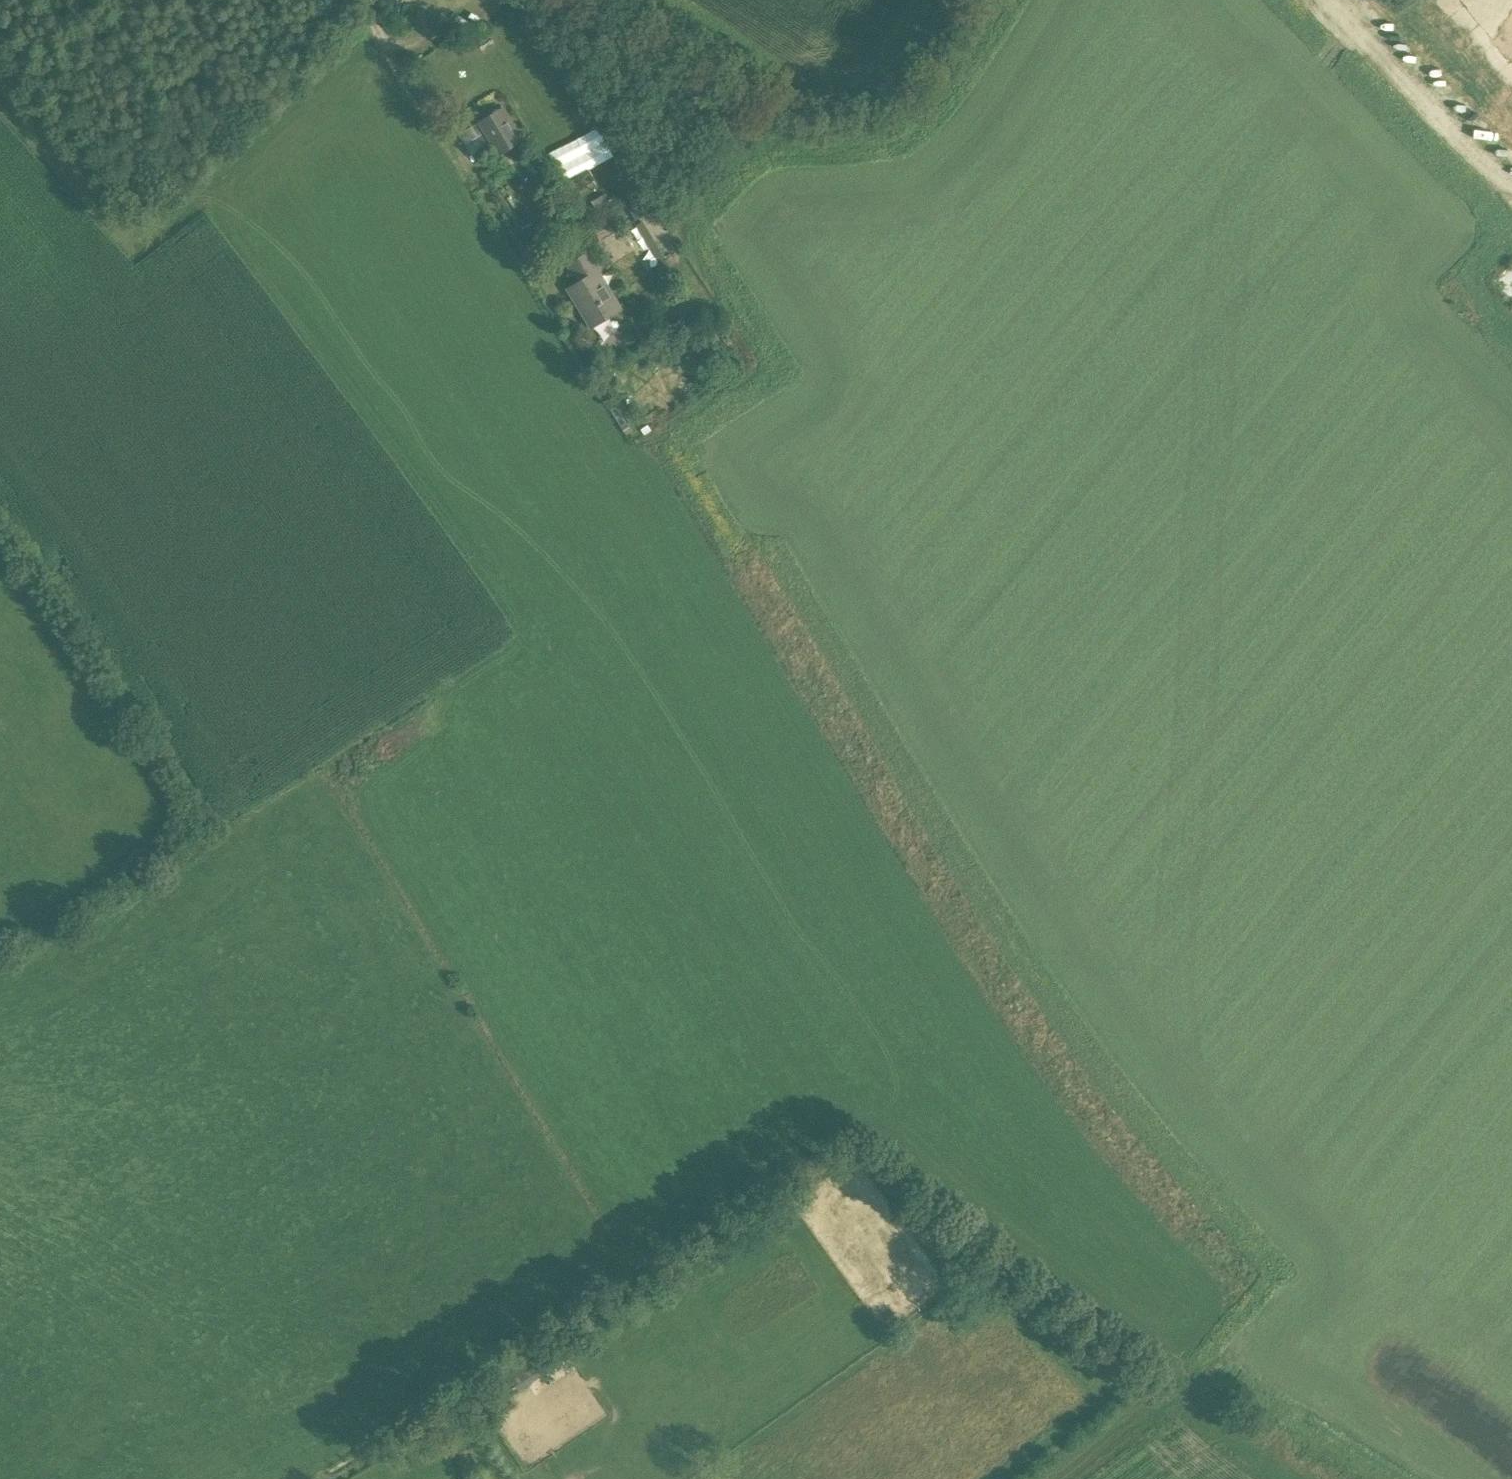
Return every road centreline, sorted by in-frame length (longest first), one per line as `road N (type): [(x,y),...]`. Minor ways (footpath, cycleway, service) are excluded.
road 1 (track): [(1318,1478),(1278,1454),(1277,1436),(1316,1332),(1511,1106)]

